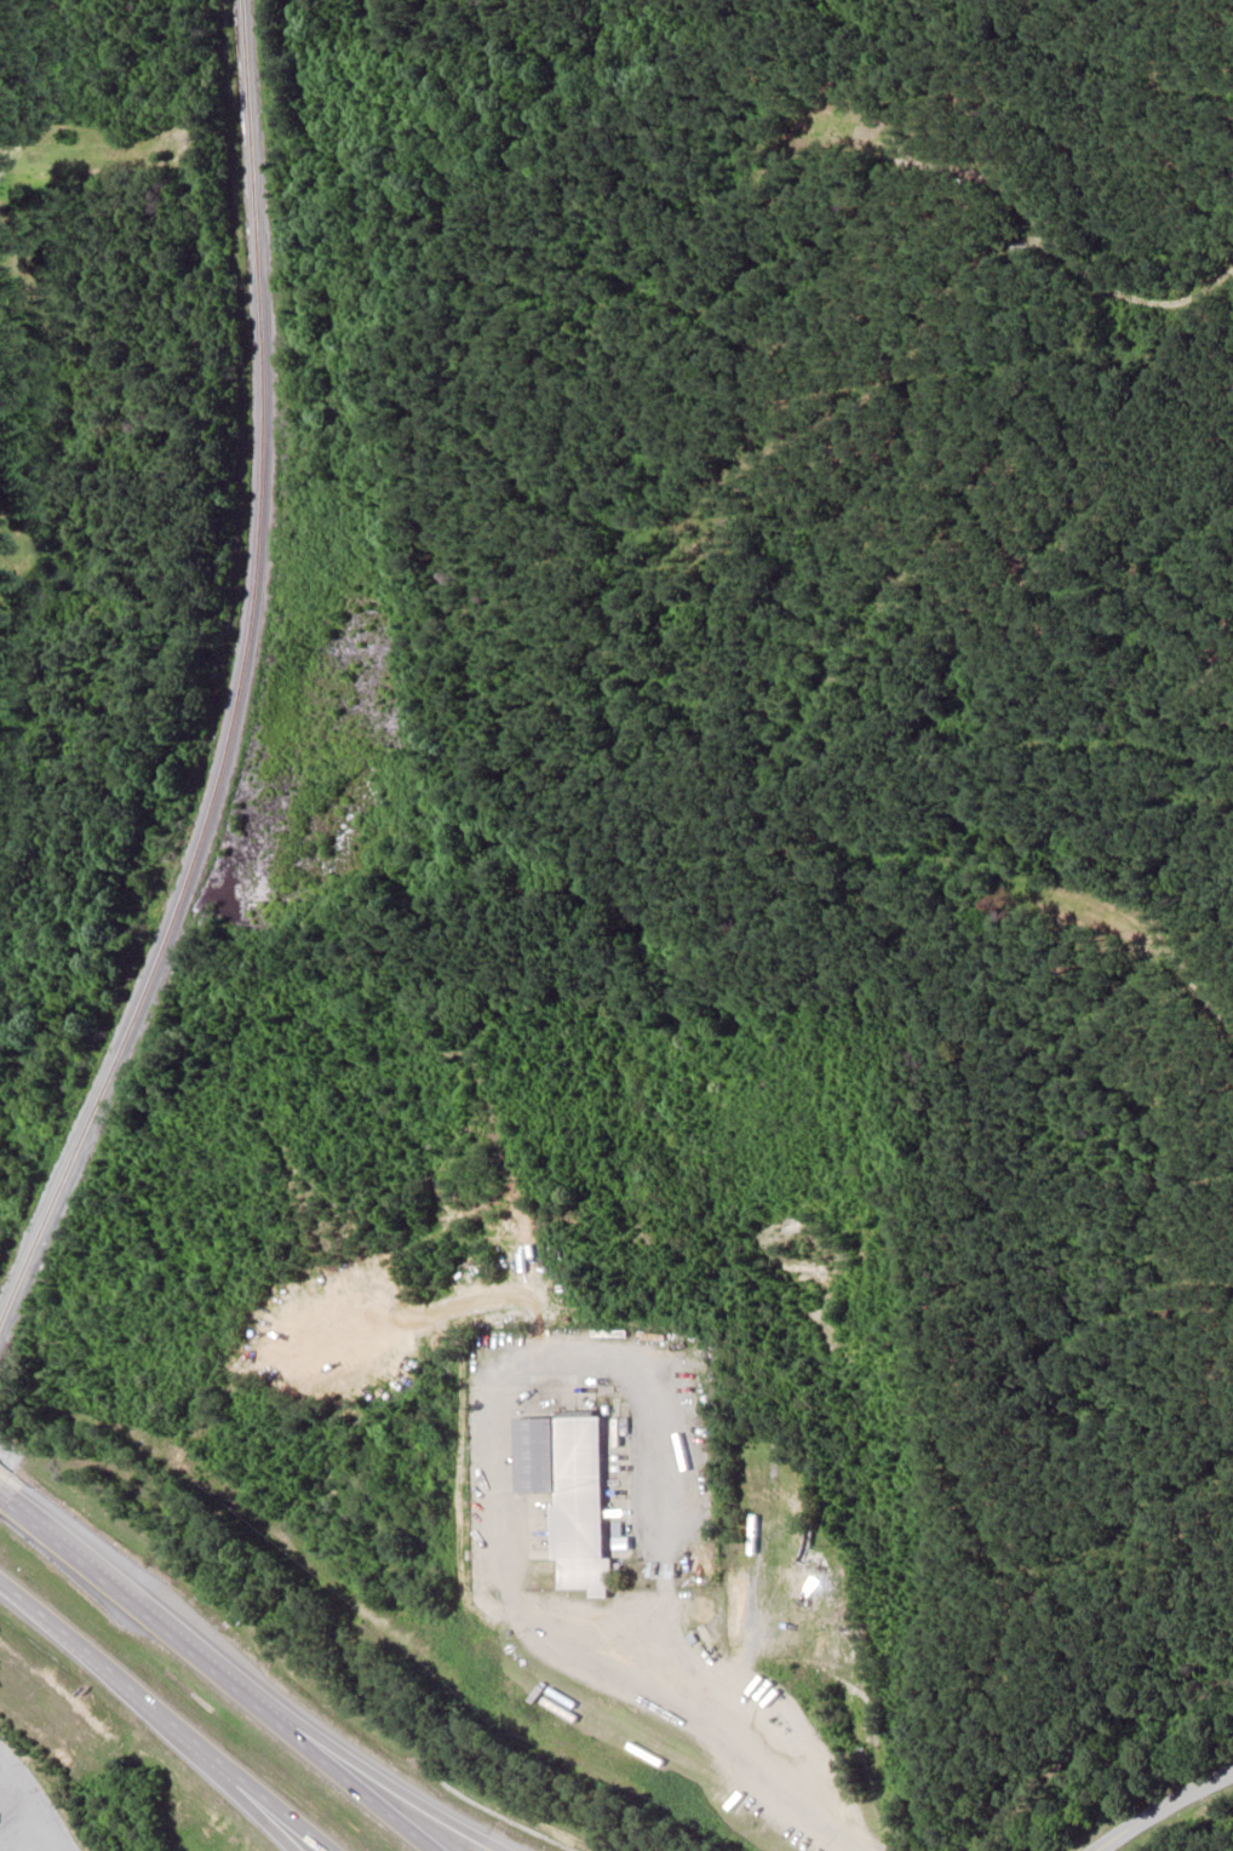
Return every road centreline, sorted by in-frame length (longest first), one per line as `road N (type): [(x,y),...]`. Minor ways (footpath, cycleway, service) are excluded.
road 1 (motorway): [(438,1850),(0,1490)]
road 2 (motorway): [(0,1580),(325,1850)]
road 3 (motorway): [(498,1850),(251,1698)]
road 4 (primary): [(1087,1850),(1232,1766)]

